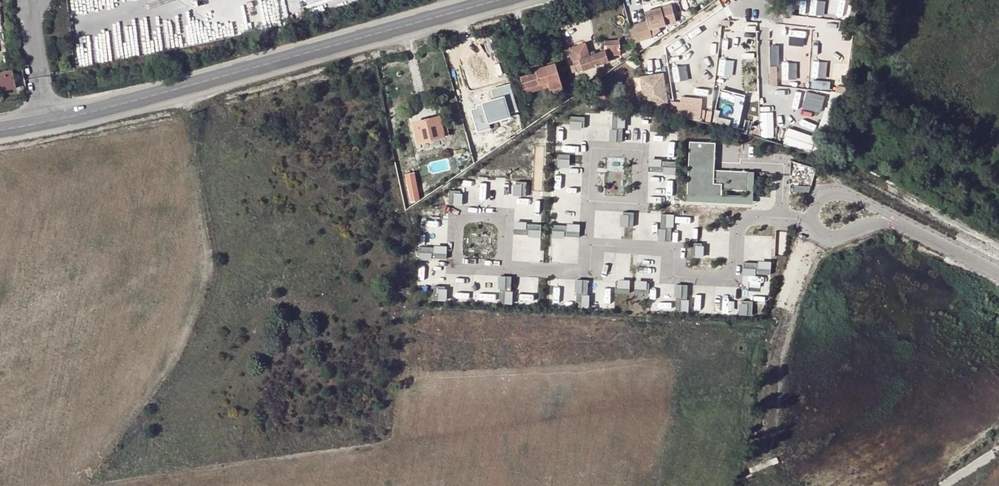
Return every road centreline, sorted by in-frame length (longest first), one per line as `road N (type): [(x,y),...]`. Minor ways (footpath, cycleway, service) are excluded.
road 1 (secondary): [(501,0),(0,129)]

